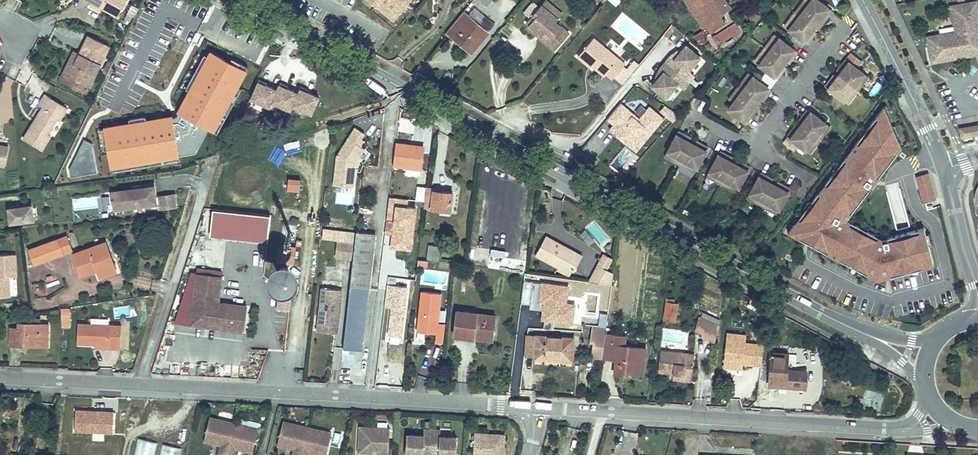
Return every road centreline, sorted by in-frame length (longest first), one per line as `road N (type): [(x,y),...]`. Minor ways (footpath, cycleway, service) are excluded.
road 1 (secondary): [(841,323),(238,0)]
road 2 (unclassified): [(536,406),(0,378)]
road 3 (unclassified): [(898,430),(536,406)]
road 4 (tertiary): [(864,3),(945,169),(977,294)]

